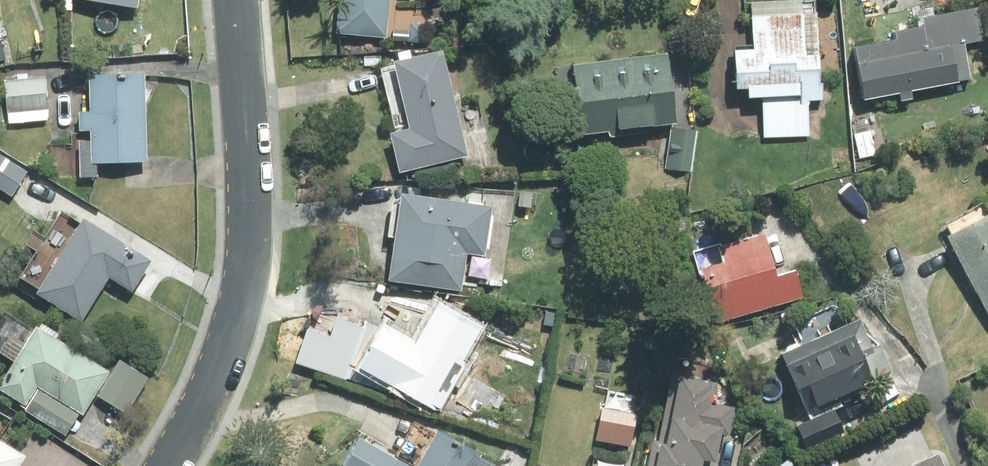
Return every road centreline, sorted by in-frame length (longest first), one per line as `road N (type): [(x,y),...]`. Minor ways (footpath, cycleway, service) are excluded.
road 1 (residential): [(236,0),(249,251),(224,361),(167,465)]

